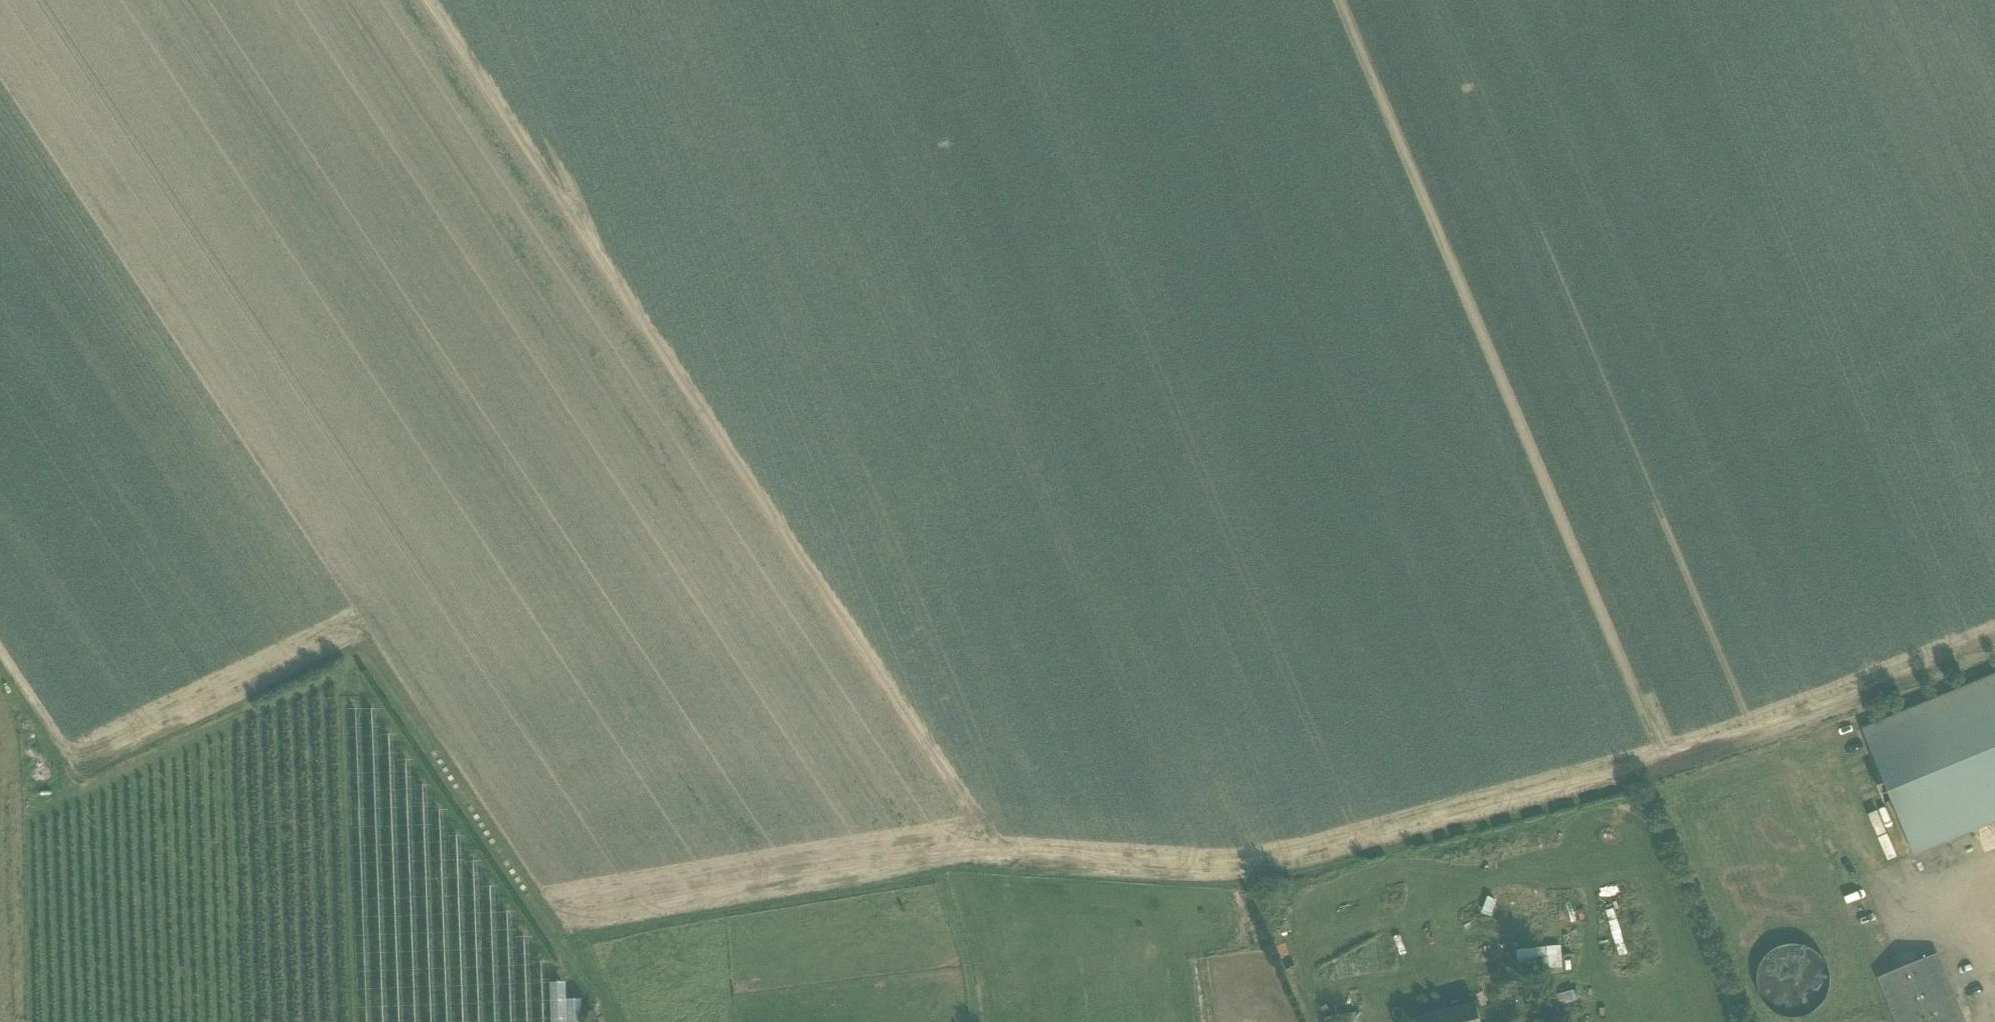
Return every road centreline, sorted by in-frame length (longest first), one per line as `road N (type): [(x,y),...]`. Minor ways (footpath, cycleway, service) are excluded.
road 1 (track): [(604,1021),(363,649)]

